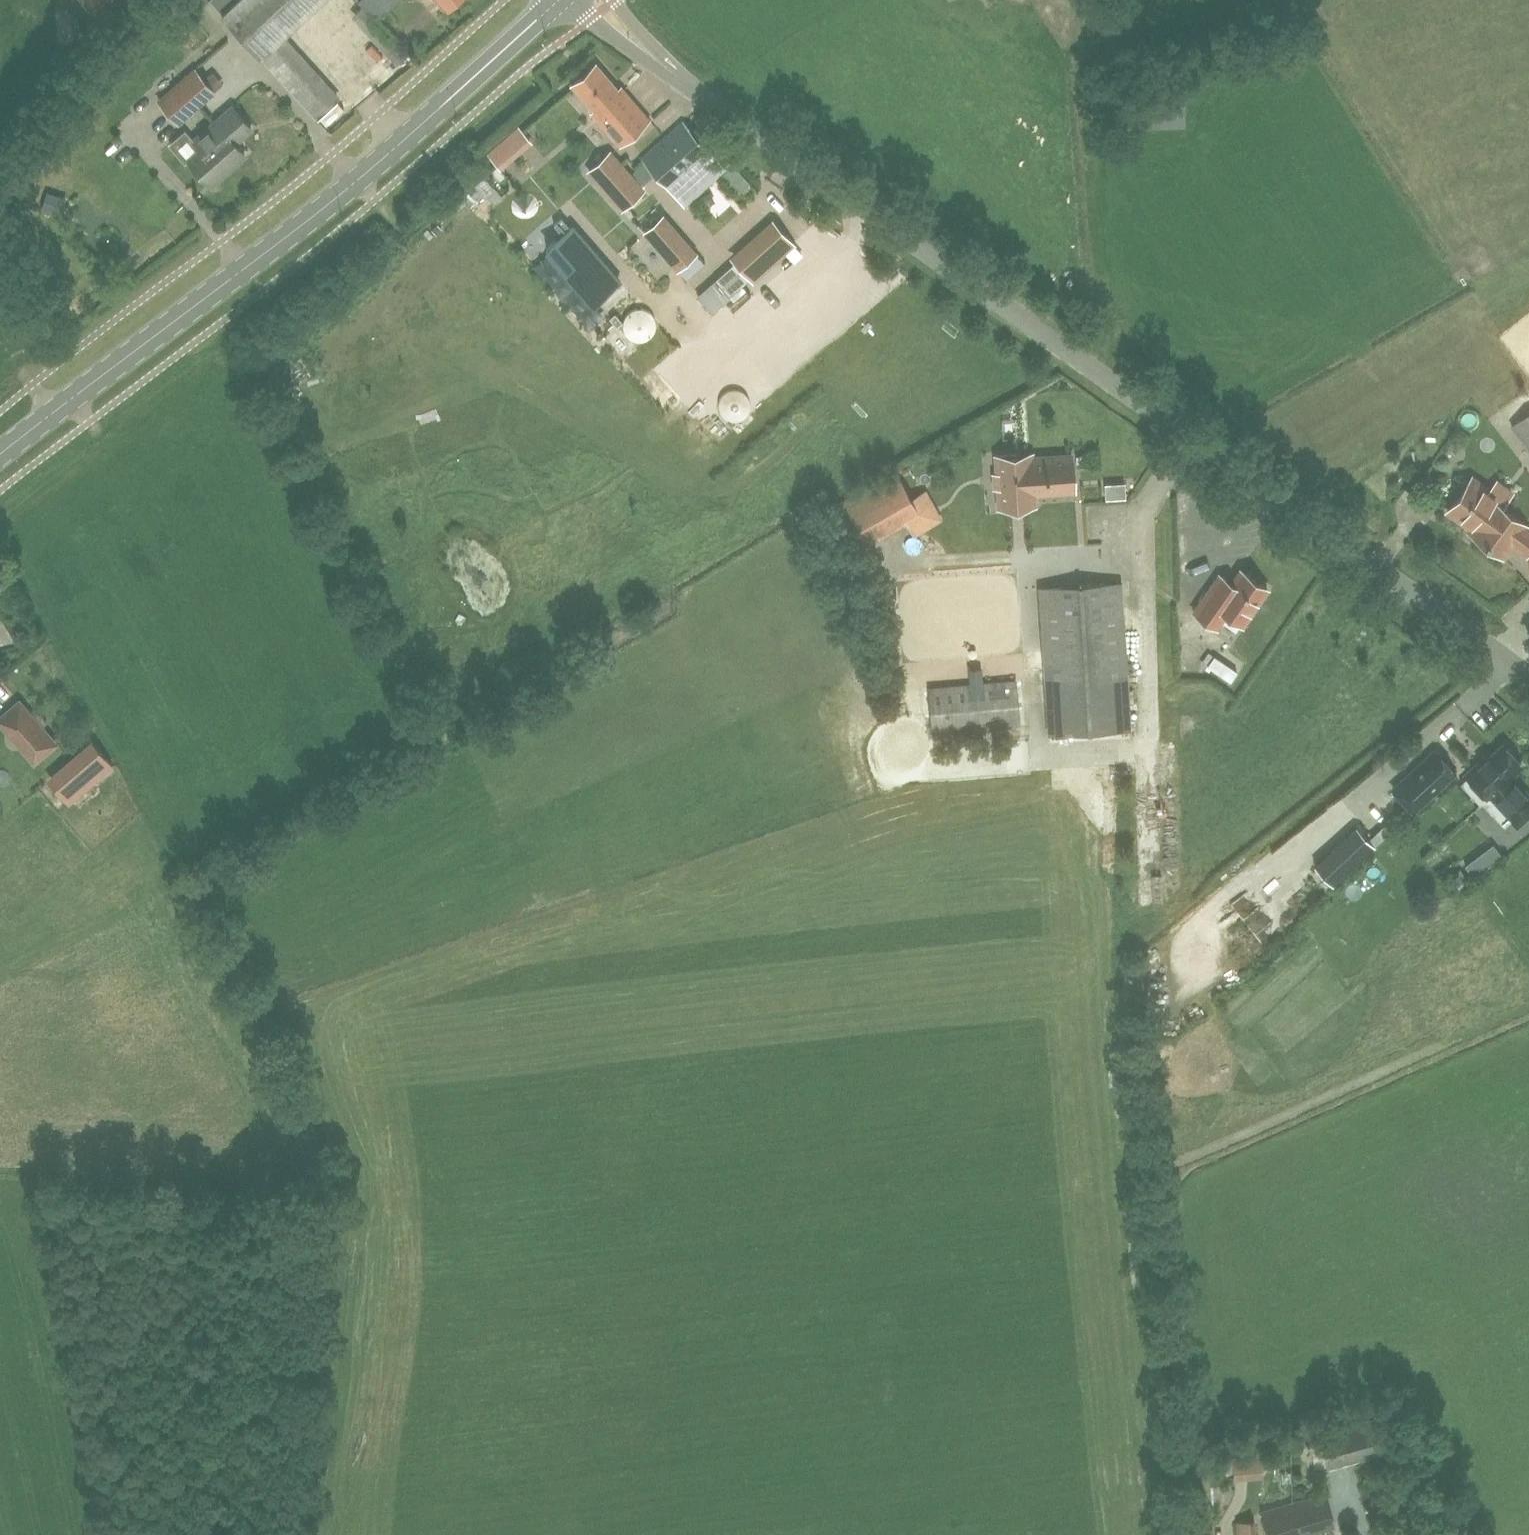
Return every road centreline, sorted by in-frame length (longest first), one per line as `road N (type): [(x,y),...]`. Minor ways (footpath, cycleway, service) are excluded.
road 1 (unclassified): [(1528,677),(681,81),(592,0)]
road 2 (primary): [(0,458),(357,182),(557,0)]

